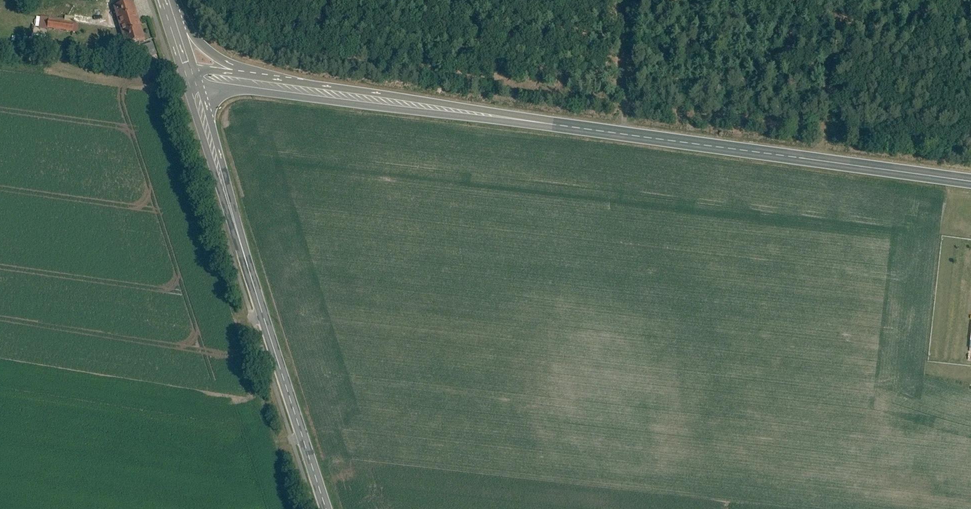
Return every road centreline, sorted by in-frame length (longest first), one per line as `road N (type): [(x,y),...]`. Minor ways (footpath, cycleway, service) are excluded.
road 1 (secondary): [(970,183),(190,78)]
road 2 (tertiary): [(326,508),(190,78)]
road 3 (track): [(0,46),(187,68)]

